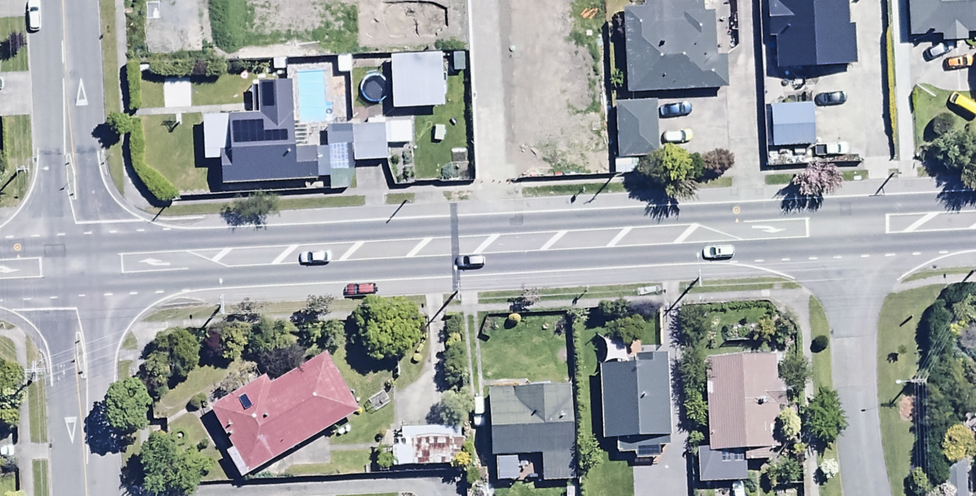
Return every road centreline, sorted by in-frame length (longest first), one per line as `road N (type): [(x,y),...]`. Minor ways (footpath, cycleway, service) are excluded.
road 1 (secondary): [(76,270),(846,231)]
road 2 (unclassified): [(62,0),(76,270)]
road 3 (residential): [(846,231),(851,378),(867,495)]
road 4 (unclassified): [(76,270),(87,495)]
road 5 (secondary): [(846,231),(975,224)]

